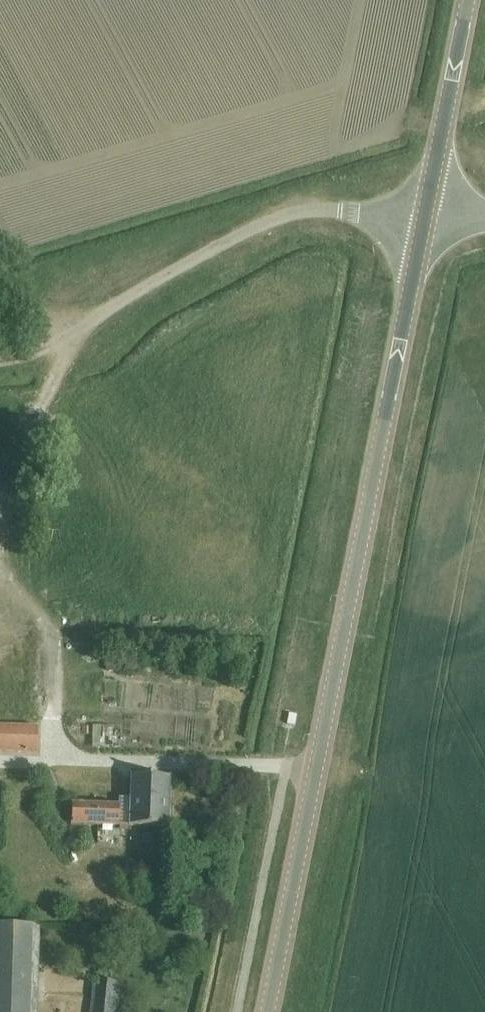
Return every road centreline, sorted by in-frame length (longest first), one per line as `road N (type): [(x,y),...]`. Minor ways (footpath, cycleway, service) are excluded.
road 1 (tertiary): [(268,1011),(425,219)]
road 2 (unclassified): [(34,310),(84,319),(296,209),(425,219)]
road 3 (tertiary): [(425,219),(468,0)]

